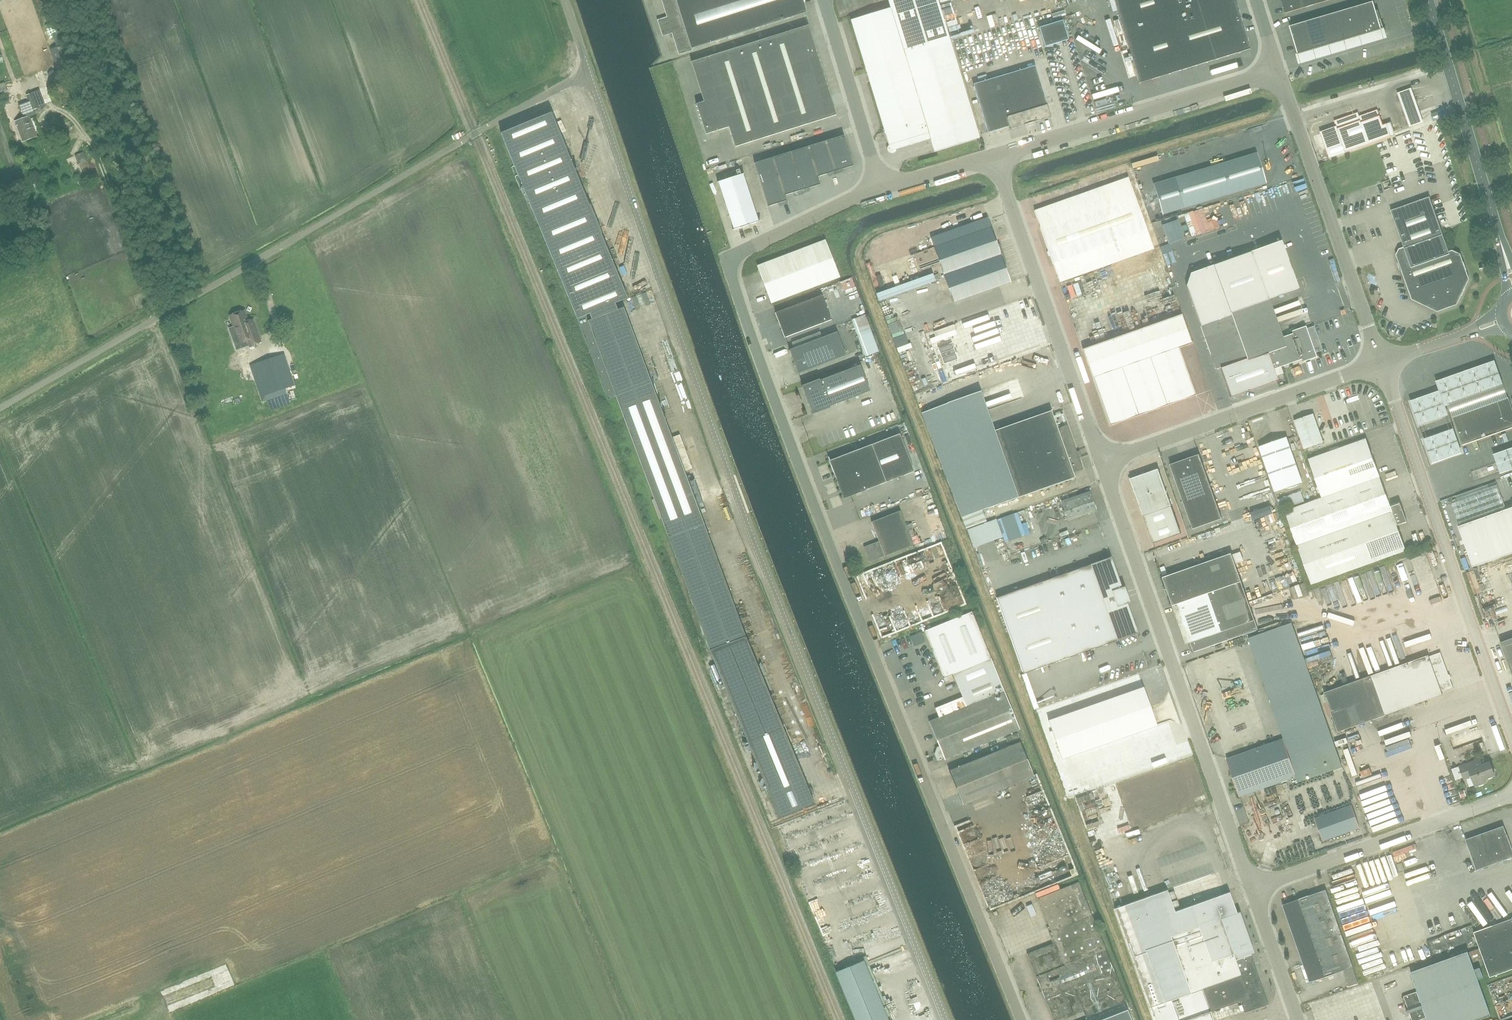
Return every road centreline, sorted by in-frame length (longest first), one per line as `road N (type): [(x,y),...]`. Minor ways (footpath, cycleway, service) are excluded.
road 1 (unclassified): [(946,1019),(750,532),(588,71)]
road 2 (residential): [(1021,1019),(813,503),(726,260)]
road 3 (unclassified): [(0,409),(588,71)]
road 4 (unclassified): [(1252,889),(1100,462)]
road 5 (unclassified): [(1511,735),(1381,363)]
road 6 (unclassified): [(1100,462),(993,157)]
road 7 (unclassified): [(1381,363),(1279,72)]
road 8 (unclassified): [(993,157),(1279,72)]
road 9 (unclassified): [(1100,462),(1381,363)]
road 10 (secondary): [(1511,279),(1428,0)]
road 11 (unclassified): [(1252,889),(1511,795)]
road 12 (unclassified): [(881,190),(823,0)]
road 13 (unclassified): [(726,260),(881,190)]
road 14 (unclassified): [(1298,1019),(1252,889)]
road 15 (unclassified): [(1381,363),(1502,319)]

